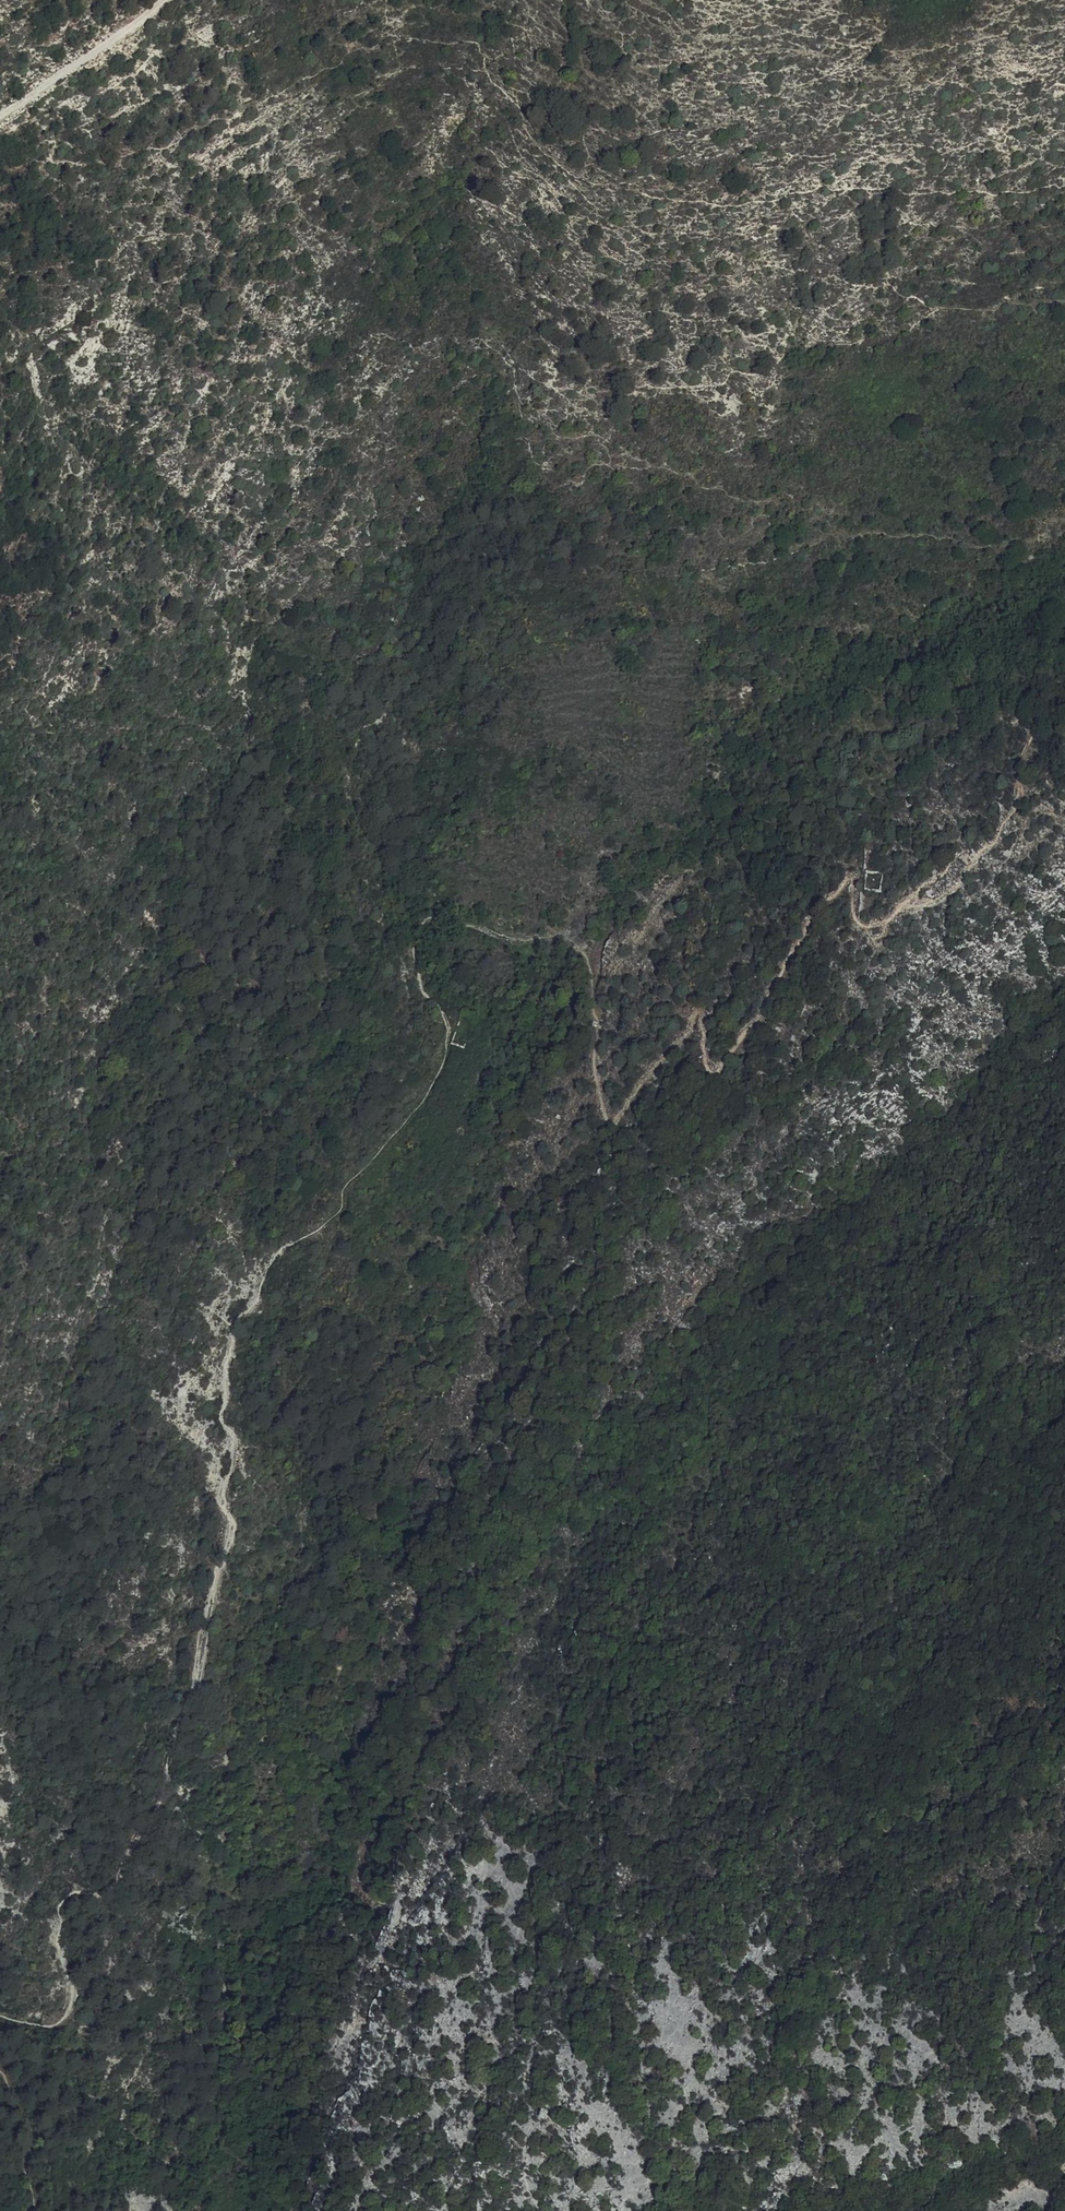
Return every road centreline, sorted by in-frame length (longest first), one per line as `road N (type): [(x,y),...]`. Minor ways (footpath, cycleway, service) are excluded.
road 1 (track): [(164,0),(0,119)]

